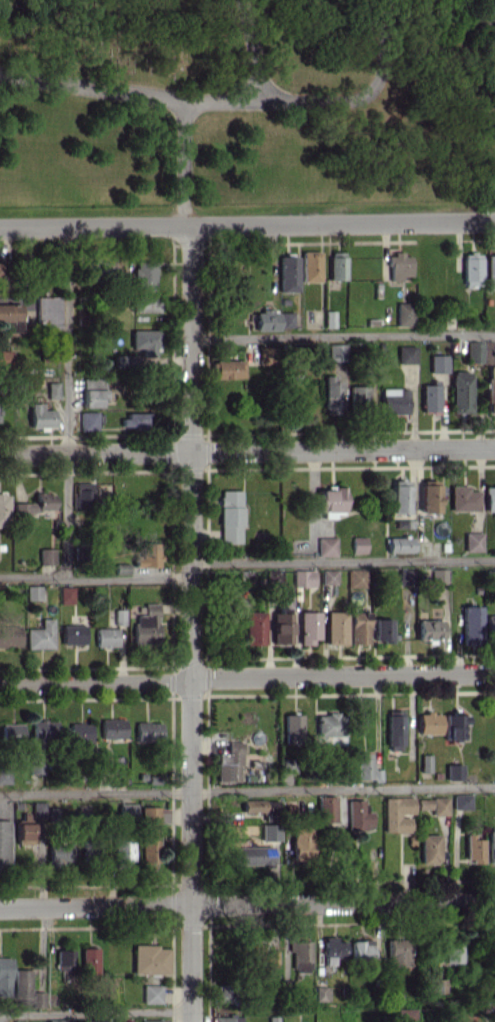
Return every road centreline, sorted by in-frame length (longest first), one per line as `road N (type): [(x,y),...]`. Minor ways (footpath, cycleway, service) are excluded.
road 1 (residential): [(190,225),(191,1021)]
road 2 (residential): [(0,685),(494,673)]
road 3 (residential): [(0,908),(494,899)]
road 4 (residential): [(0,455),(494,447)]
road 5 (tertiary): [(0,228),(494,221)]

